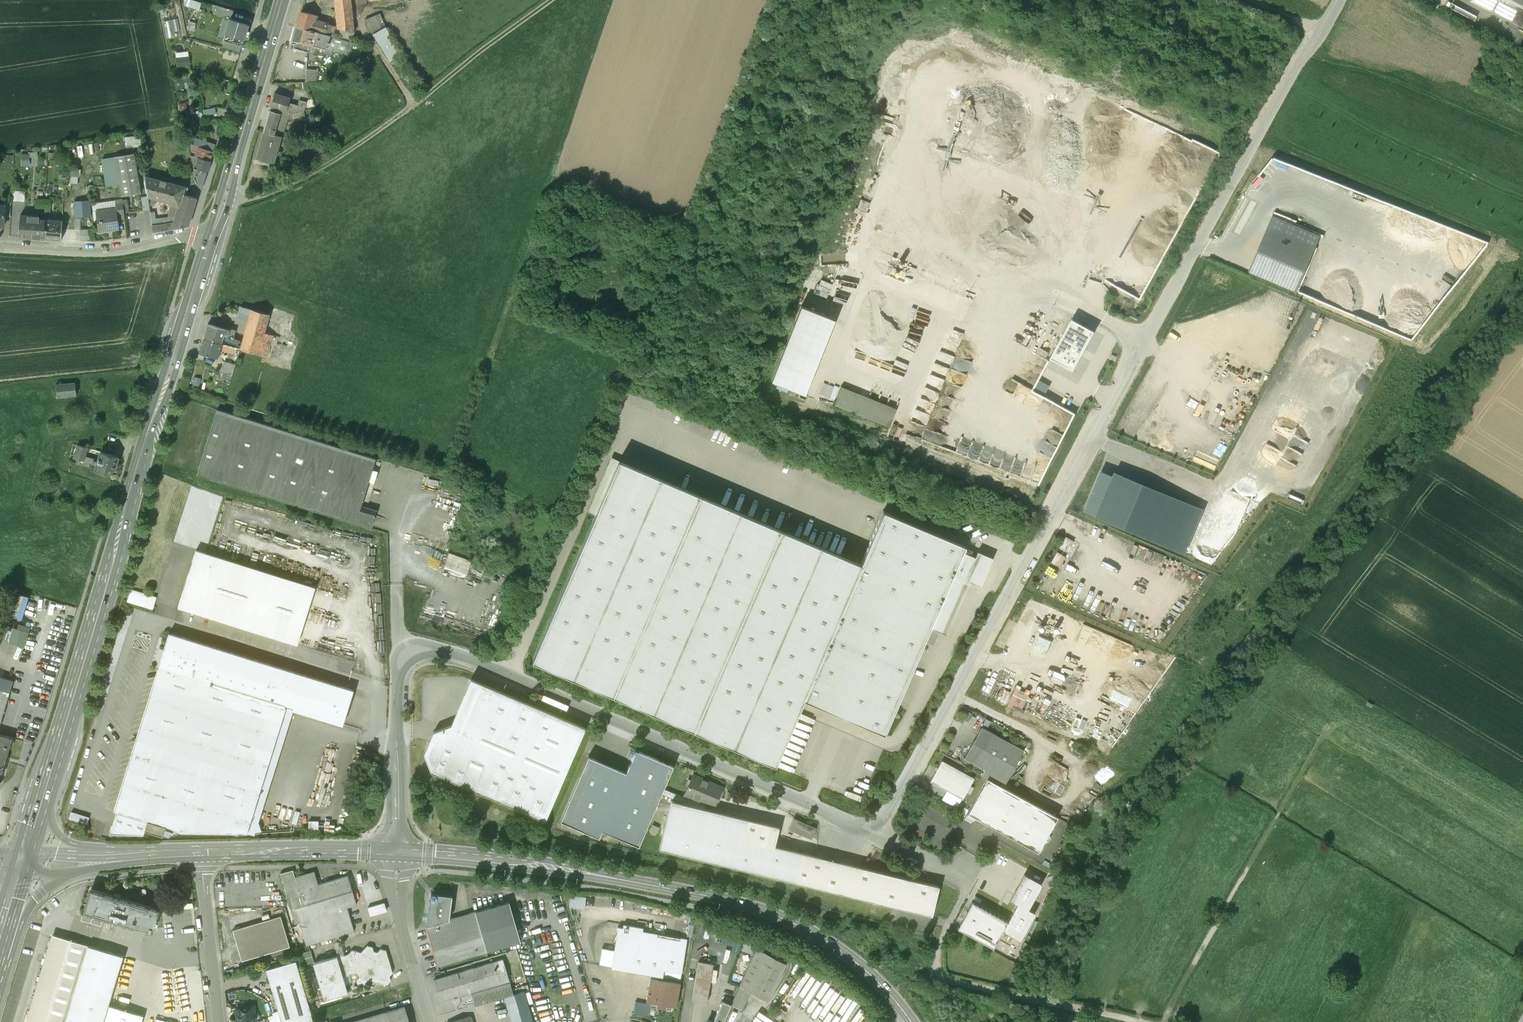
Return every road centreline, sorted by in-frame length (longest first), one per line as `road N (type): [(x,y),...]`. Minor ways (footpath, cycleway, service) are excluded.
road 1 (residential): [(878,834),(1336,0)]
road 2 (residential): [(878,834),(453,654),(422,649),(399,665),(395,852)]
road 3 (primary): [(213,231),(43,800)]
road 4 (secondary): [(395,852),(589,872),(741,904),(847,954),(911,1021)]
road 5 (track): [(561,0),(337,159),(286,187),(238,199)]
road 6 (primary): [(281,0),(213,231)]
road 7 (track): [(1040,1002),(936,975),(939,944),(964,893),(960,868)]
road 8 (residential): [(213,231),(101,251),(0,245)]
road 9 (secondary): [(201,852),(395,852)]
road 10 (unclassified): [(395,852),(399,912),(429,1021)]
road 11 (residential): [(201,852),(219,1021)]
road 12 (primary): [(5,927),(46,888),(118,858)]

